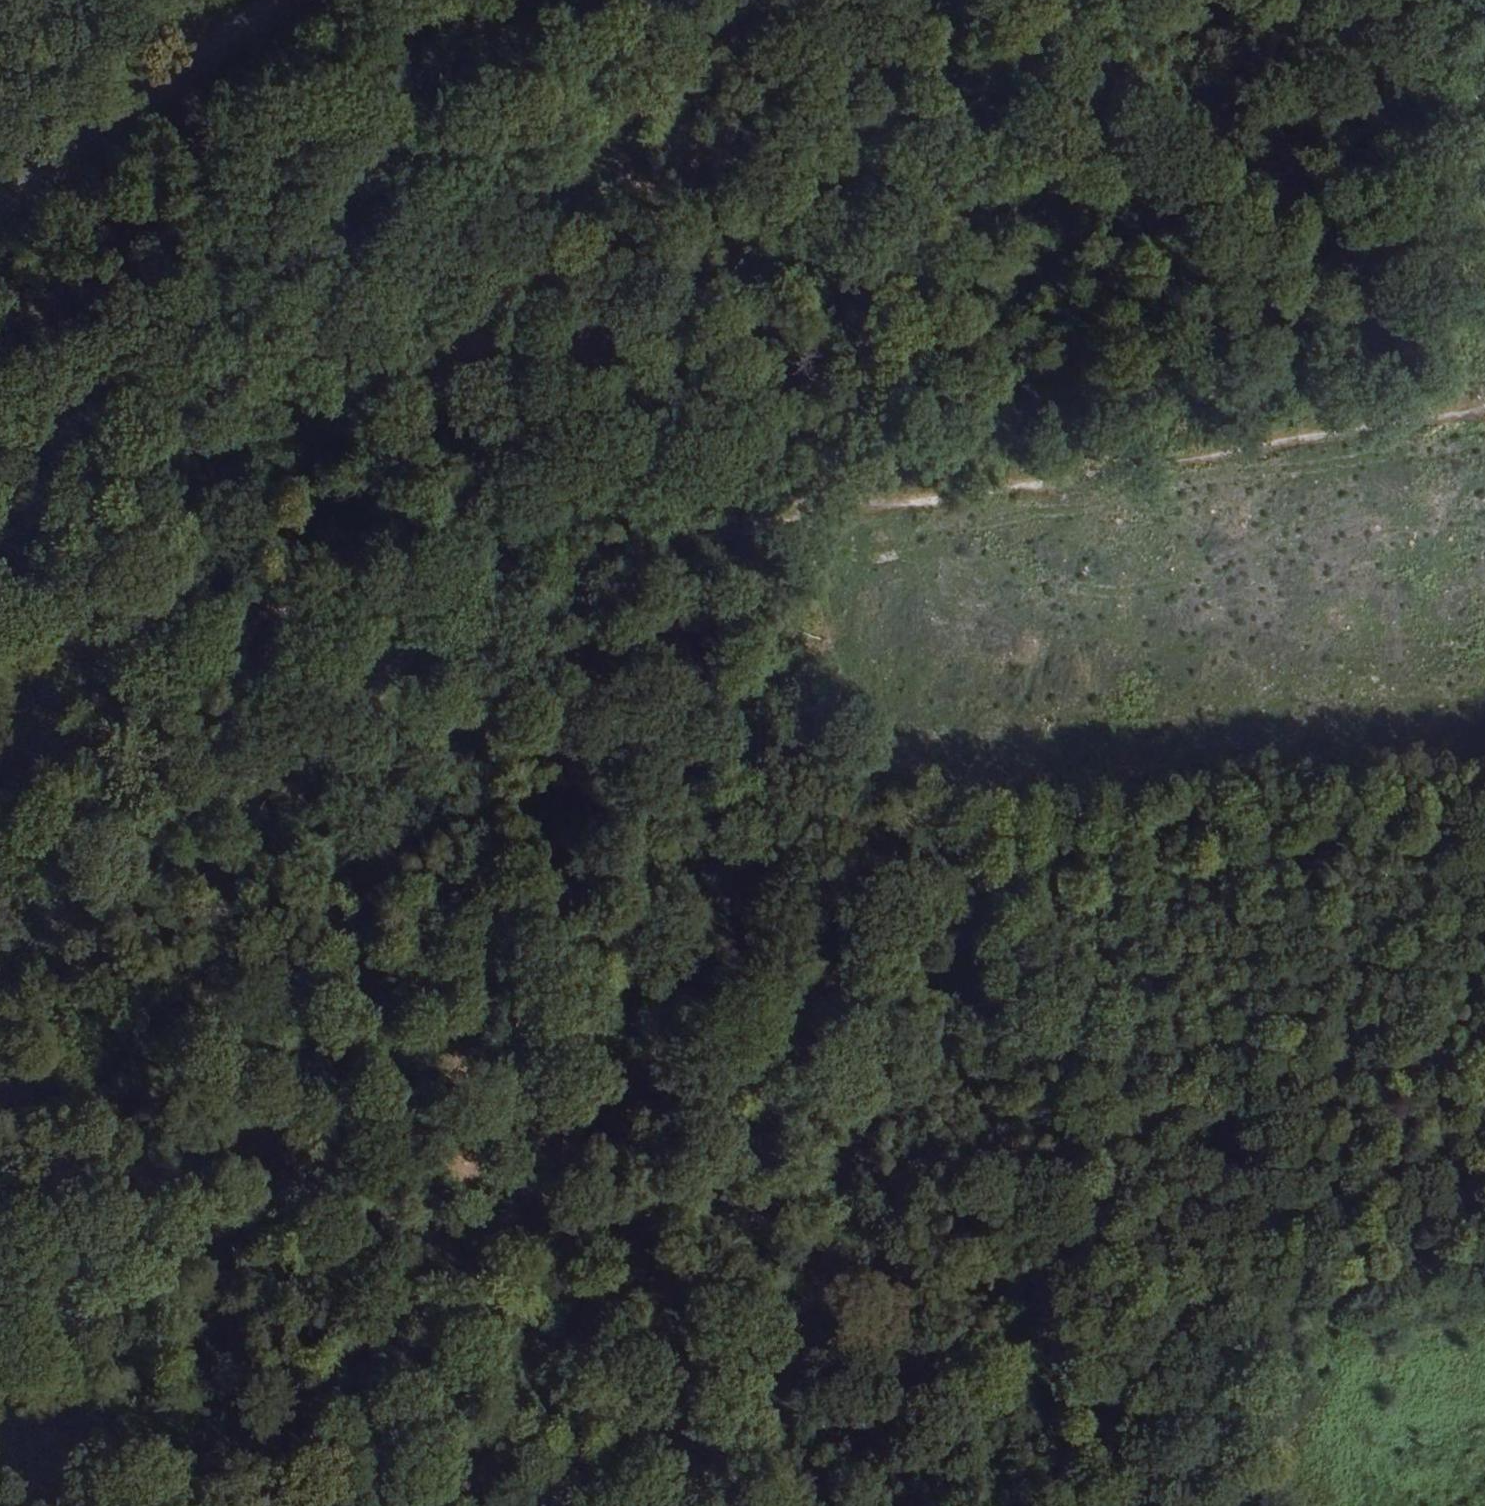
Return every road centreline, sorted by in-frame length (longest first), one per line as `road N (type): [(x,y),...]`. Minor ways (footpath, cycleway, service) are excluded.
road 1 (track): [(1484,428),(0,666)]
road 2 (primary): [(0,207),(276,0)]

